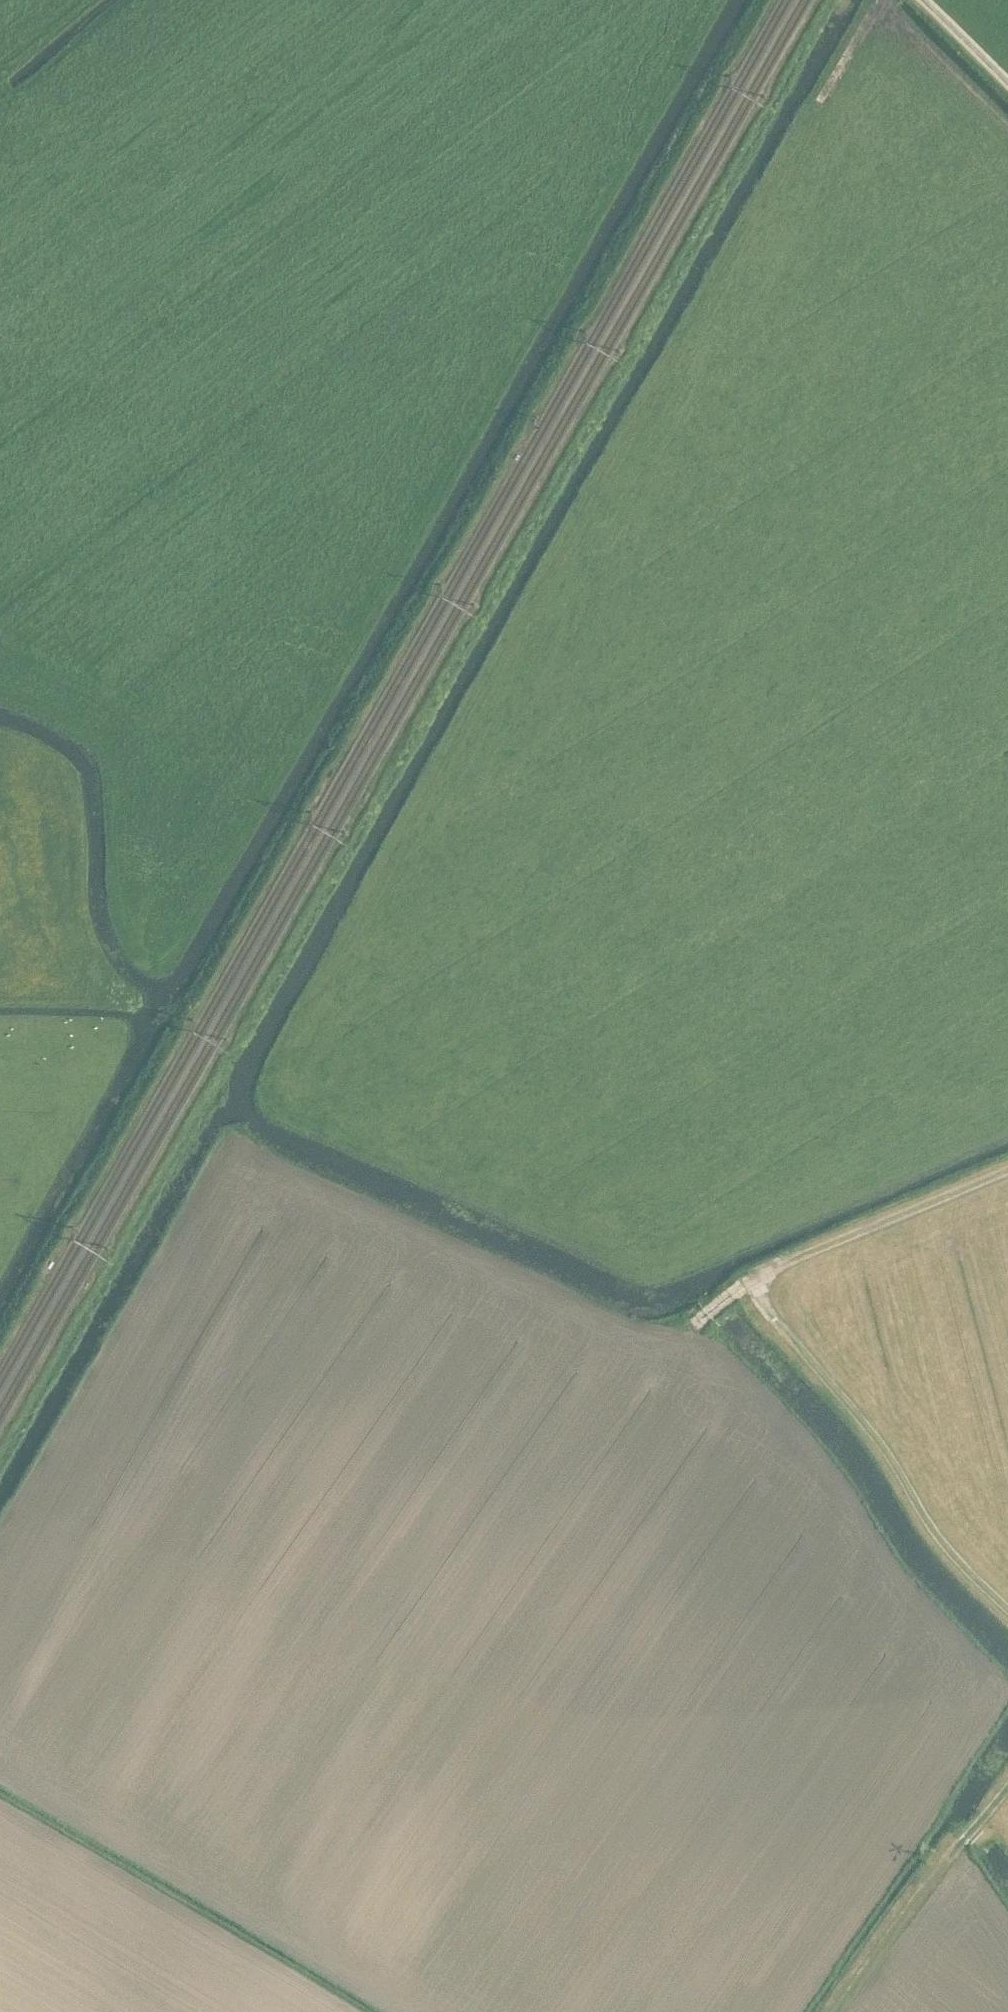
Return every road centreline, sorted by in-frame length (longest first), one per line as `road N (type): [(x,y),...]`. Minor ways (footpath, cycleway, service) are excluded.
road 1 (track): [(1007,1608),(931,1523),(825,1376),(738,1289)]
road 2 (track): [(738,1289),(746,1278),(1007,1167)]
road 3 (track): [(831,2011),(1007,1783)]
road 4 (track): [(881,0),(802,131)]
road 5 (track): [(1007,85),(922,0)]

